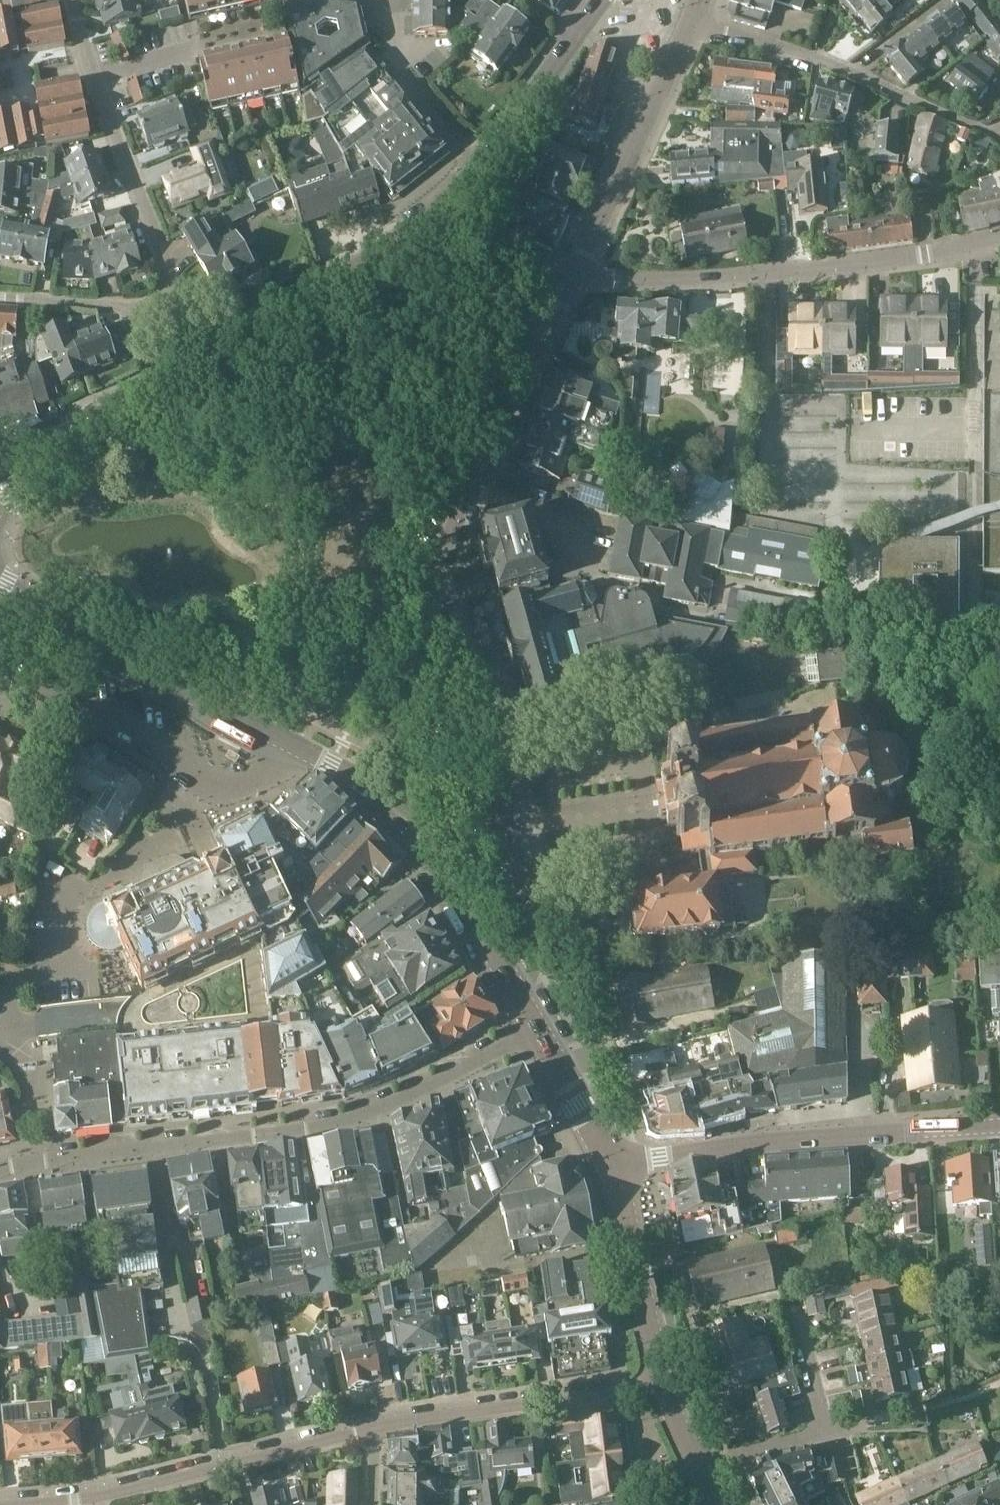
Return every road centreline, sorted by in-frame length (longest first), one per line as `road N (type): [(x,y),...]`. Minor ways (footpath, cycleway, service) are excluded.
road 1 (residential): [(9,1504),(94,1497),(371,1429),(662,1385)]
road 2 (residential): [(536,1029),(397,1102),(329,1124),(0,1169)]
road 3 (residential): [(394,713),(415,659),(435,556),(573,278)]
road 4 (residential): [(573,278),(797,271),(999,234)]
road 5 (secondary): [(616,1166),(761,1143),(999,1123)]
road 6 (residential): [(519,992),(544,900),(506,842),(503,771),(427,751),(394,713)]
road 7 (residential): [(74,0),(91,77),(169,275),(159,302),(142,306)]
road 8 (residential): [(296,746),(262,778),(223,790),(86,703),(0,689)]
road 9 (secondary): [(296,746),(0,588)]
road 10 (residential): [(989,131),(799,52),(690,23)]
road 11 (secondary): [(413,231),(457,191),(600,0)]
road 12 (secondary): [(167,377),(413,231)]
road 13 (residential): [(573,278),(690,23)]
road 14 (secondary): [(519,992),(414,828),(360,778)]
road 15 (residential): [(662,1385),(616,1166)]
road 16 (secondary): [(0,497),(167,377)]
road 17 (residential): [(413,231),(573,278)]
road 18 (residential): [(698,1465),(853,1426)]
road 19 (secondary): [(616,1166),(536,1029)]
road 20 (residential): [(0,297),(142,306)]

